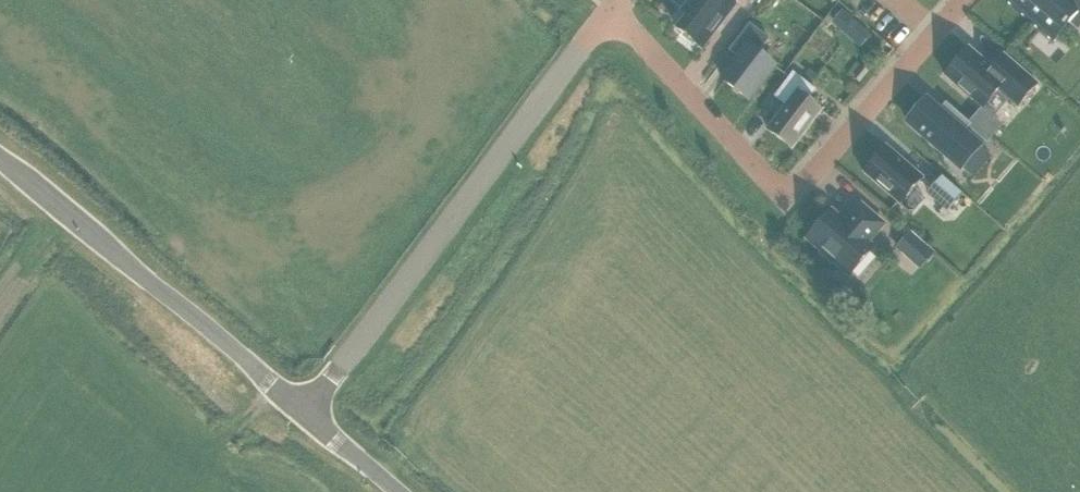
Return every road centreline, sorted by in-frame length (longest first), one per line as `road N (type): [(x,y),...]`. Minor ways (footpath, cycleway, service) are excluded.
road 1 (residential): [(611,10),(304,411)]
road 2 (residential): [(611,10),(793,191),(939,27)]
road 3 (tertiary): [(304,411),(0,157)]
road 4 (tertiary): [(395,491),(304,411)]

